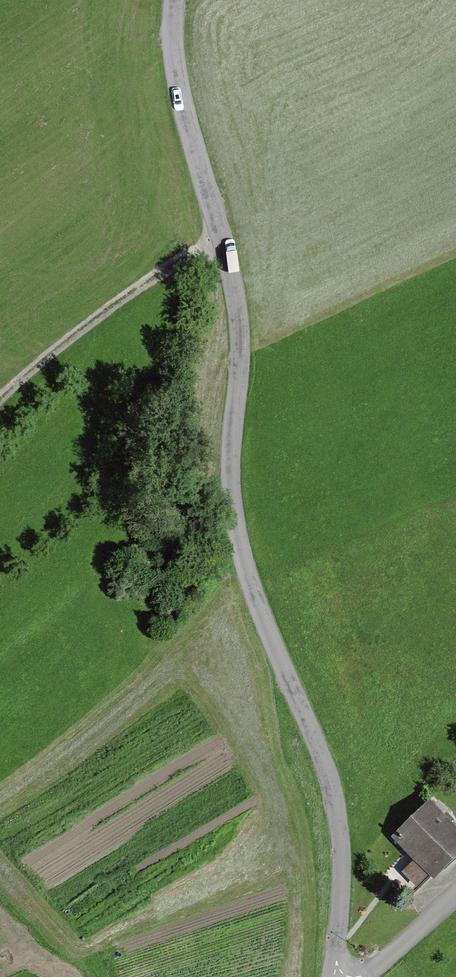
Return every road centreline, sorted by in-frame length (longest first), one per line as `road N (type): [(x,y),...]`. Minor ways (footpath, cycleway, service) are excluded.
road 1 (unclassified): [(338,976),(331,792),(235,523),(237,308),(182,113),(173,0)]
road 2 (track): [(219,233),(100,308),(0,393)]
road 3 (unclassified): [(356,976),(455,894)]

